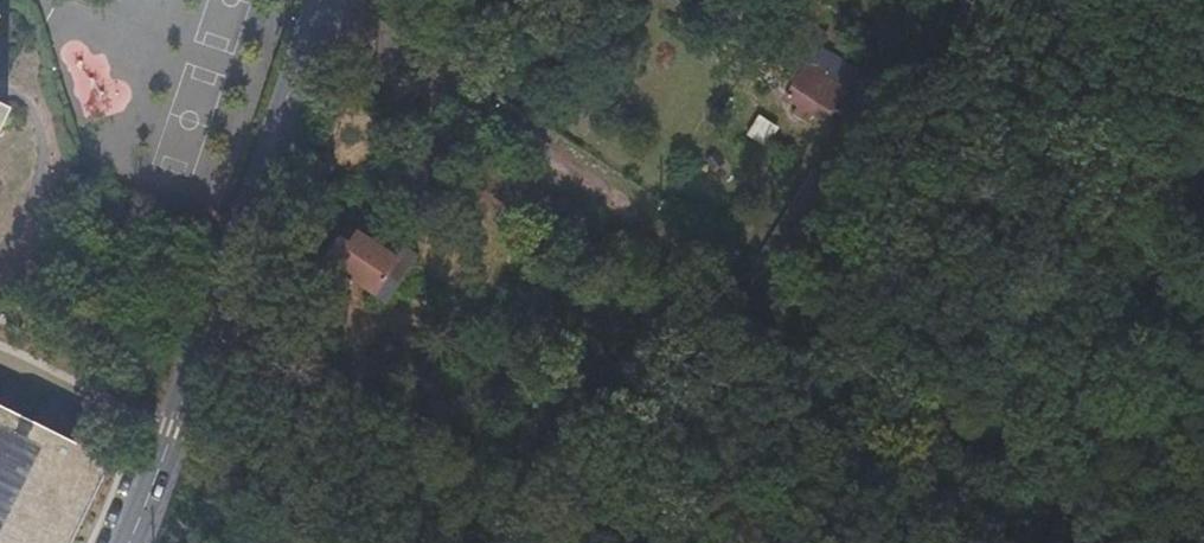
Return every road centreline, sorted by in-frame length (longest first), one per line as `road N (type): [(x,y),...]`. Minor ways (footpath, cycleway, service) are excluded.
road 1 (residential): [(130,542),(329,0)]

